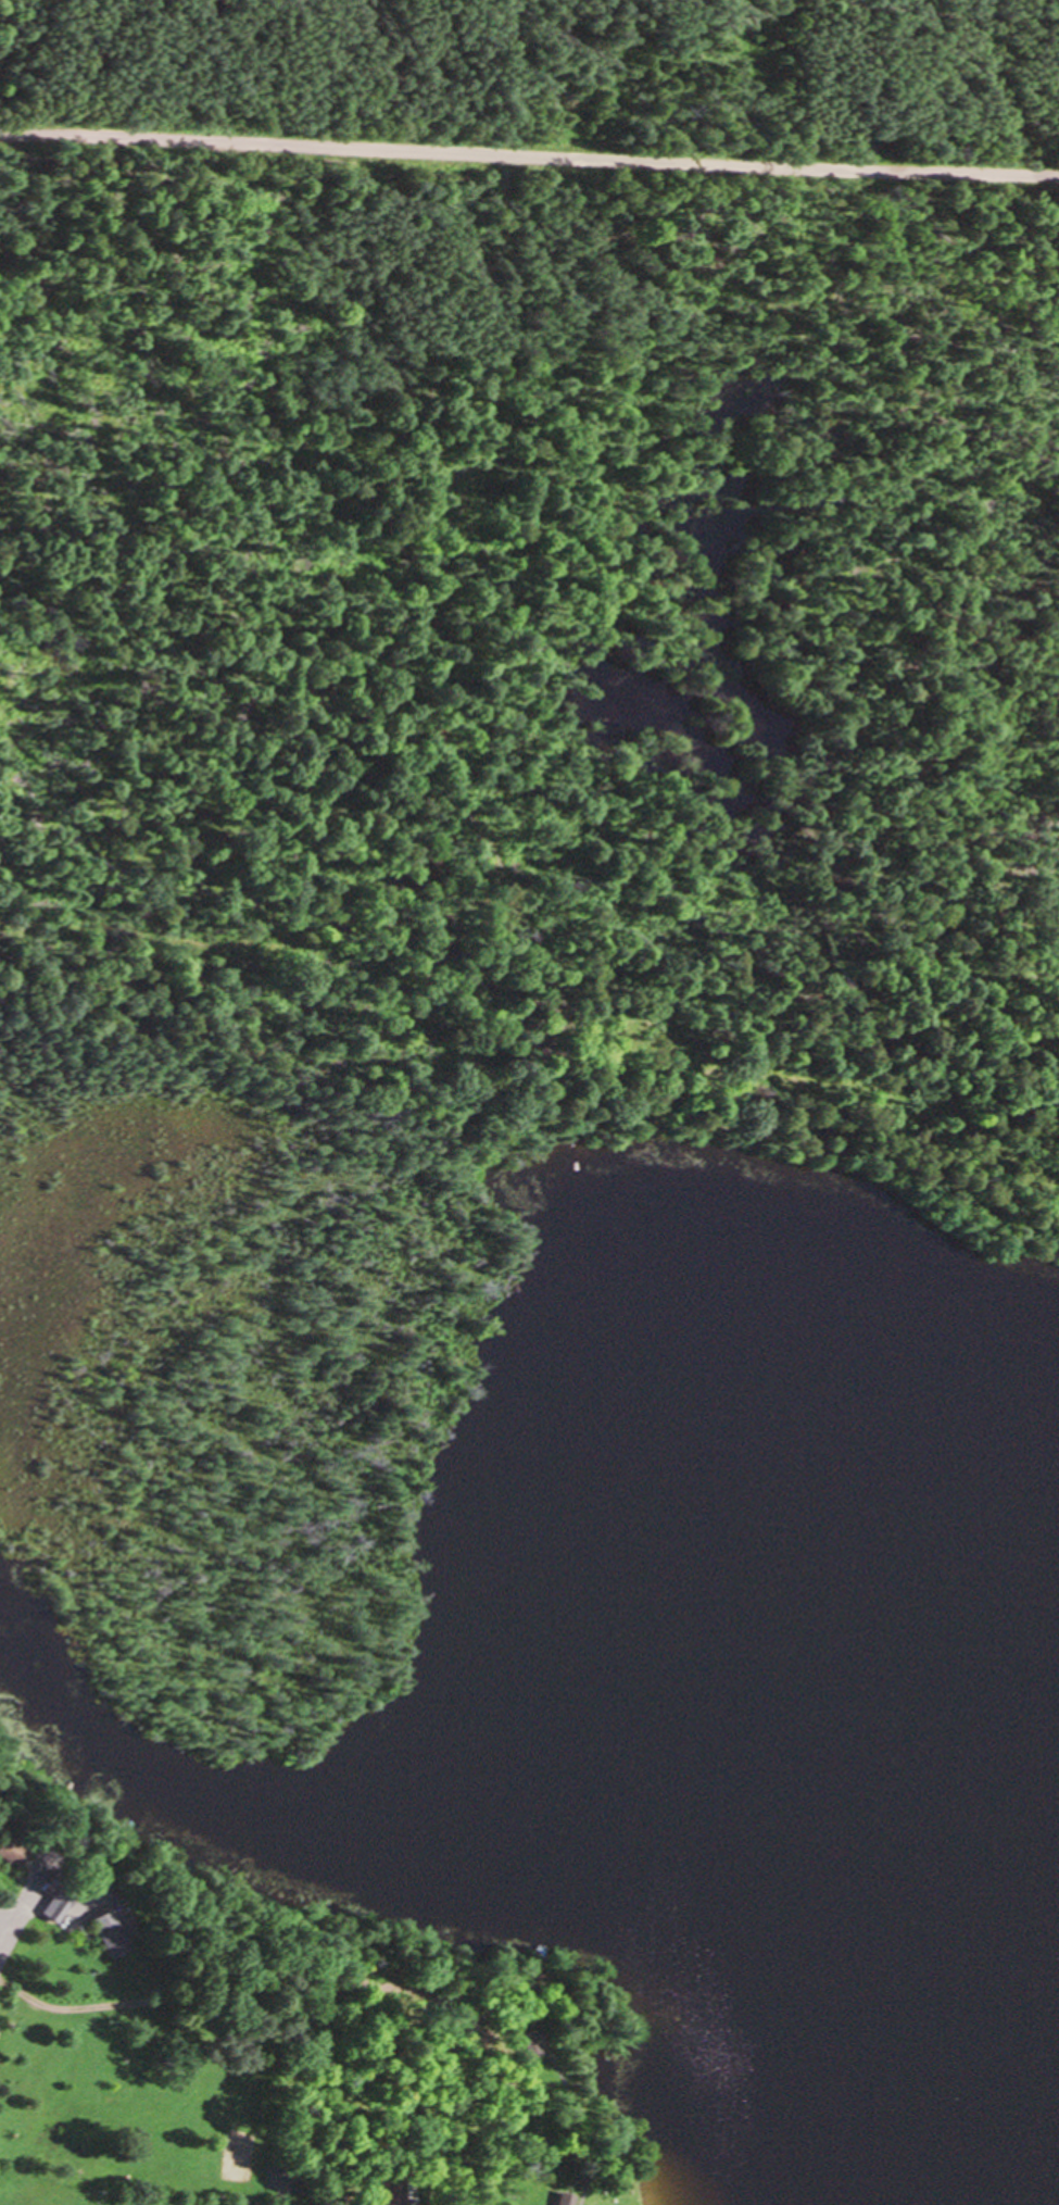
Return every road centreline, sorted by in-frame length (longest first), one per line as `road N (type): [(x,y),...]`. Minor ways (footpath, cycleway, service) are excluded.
road 1 (residential): [(1058,174),(0,132)]
road 2 (track): [(844,0),(1058,11)]

